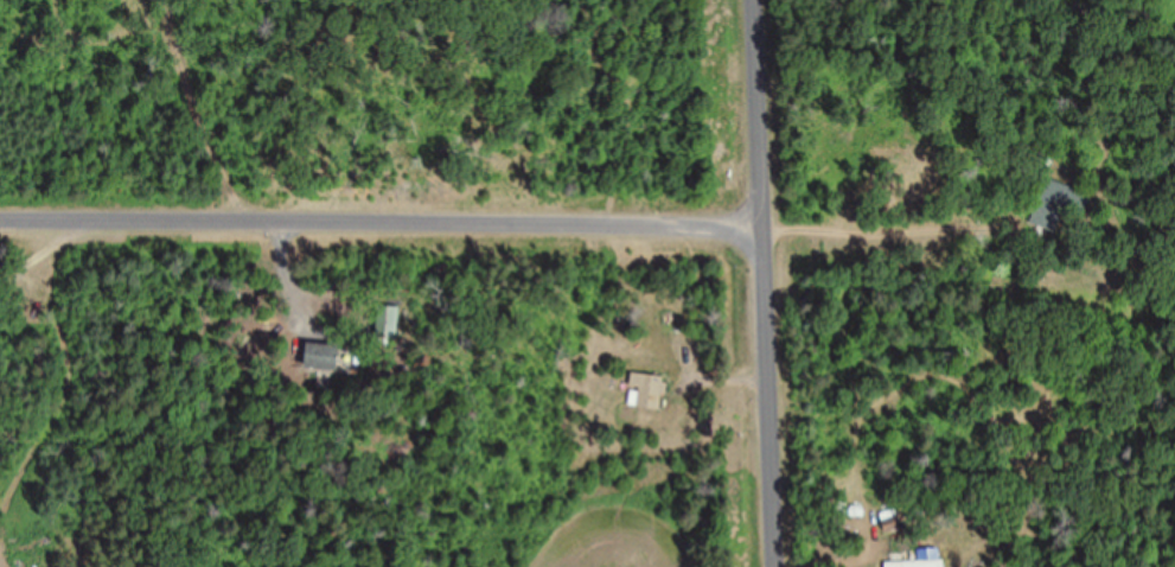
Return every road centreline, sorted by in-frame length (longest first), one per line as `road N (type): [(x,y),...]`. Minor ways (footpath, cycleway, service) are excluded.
road 1 (residential): [(765,203),(0,211)]
road 2 (residential): [(779,566),(759,0)]
road 3 (residential): [(81,210),(102,263),(90,371),(0,499)]

